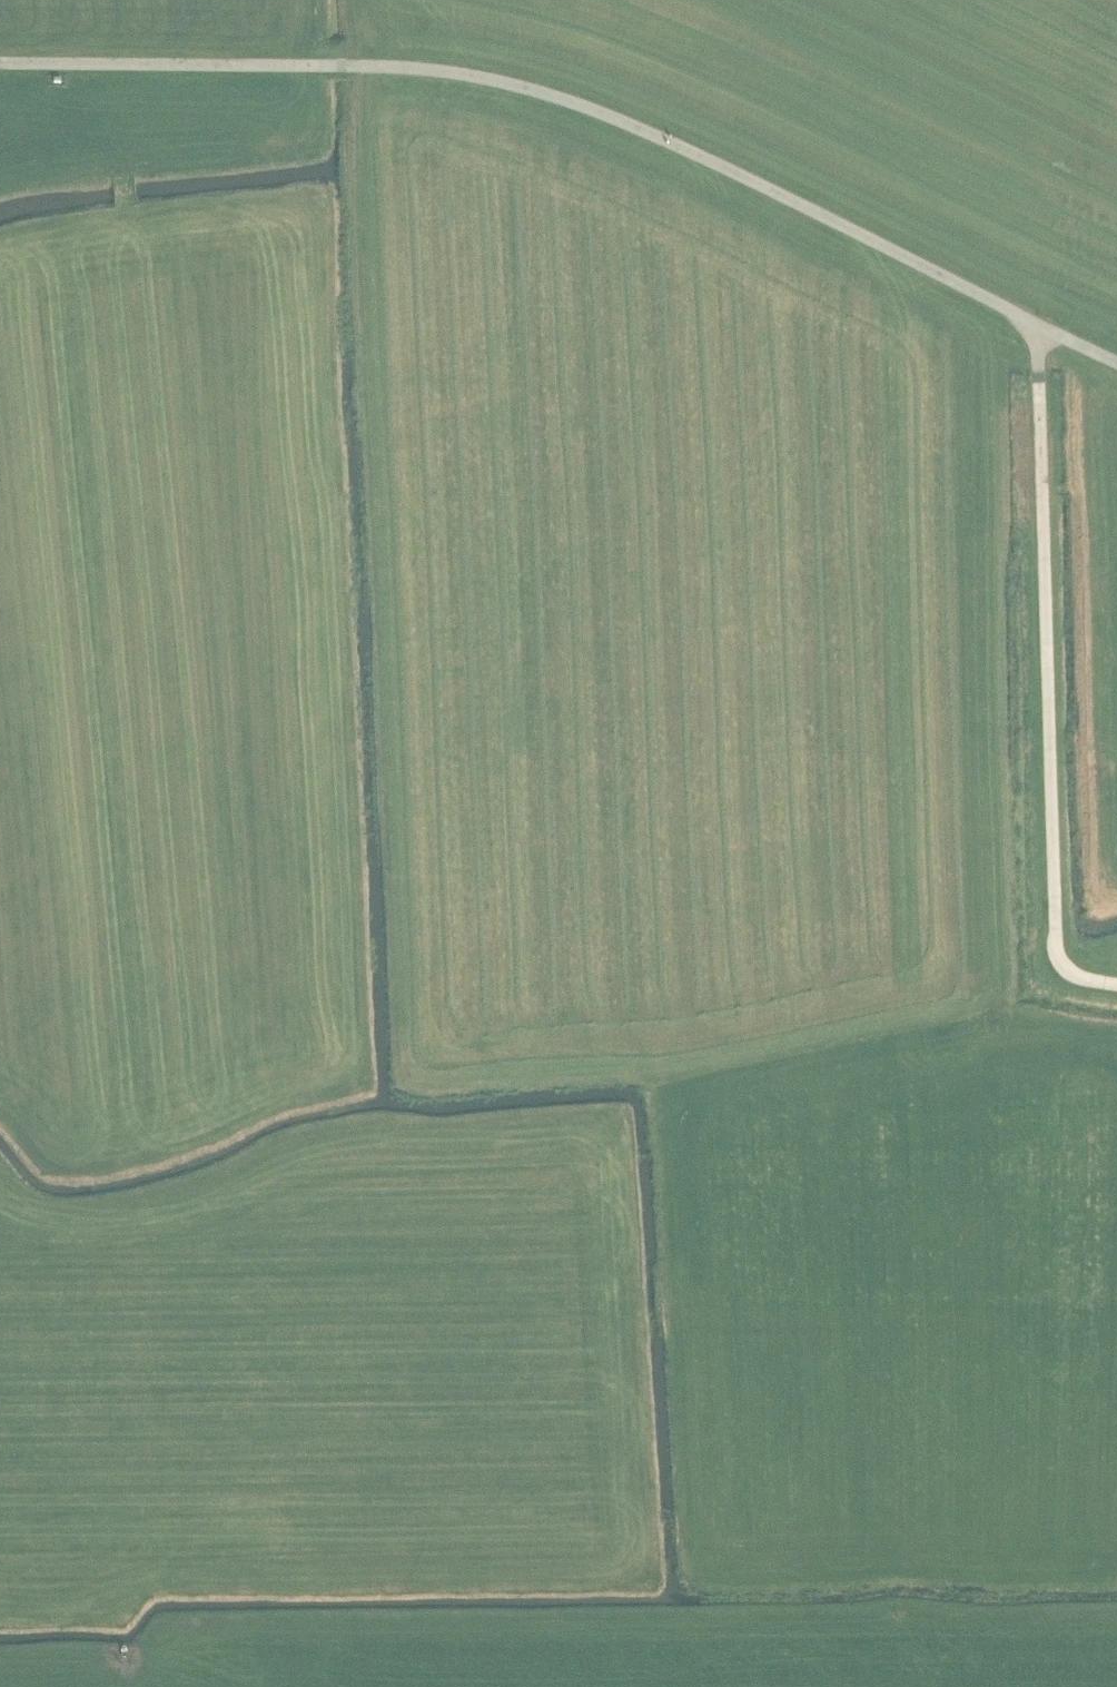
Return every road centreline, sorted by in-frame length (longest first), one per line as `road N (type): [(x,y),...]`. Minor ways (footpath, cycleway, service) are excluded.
road 1 (unclassified): [(1116,986),(1077,977),(1055,944),(1038,325),(643,130),(495,80),(417,67),(0,63)]

